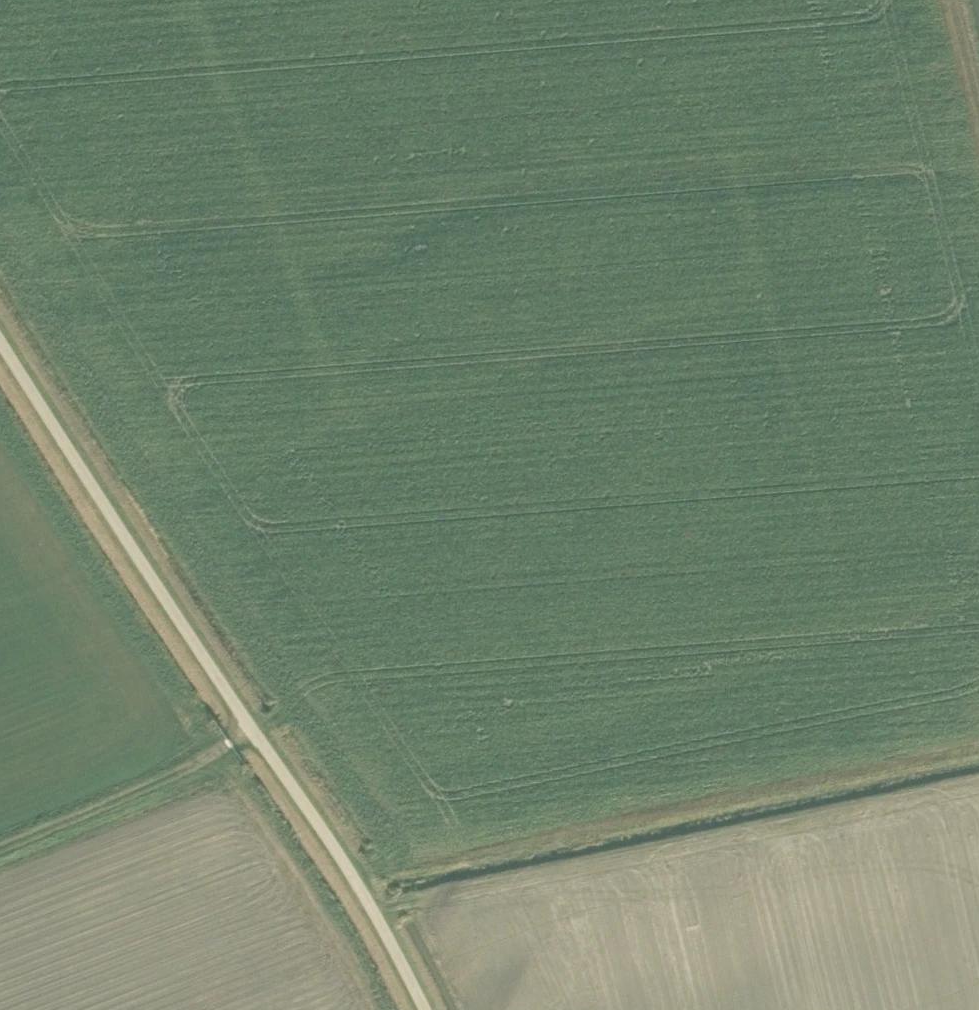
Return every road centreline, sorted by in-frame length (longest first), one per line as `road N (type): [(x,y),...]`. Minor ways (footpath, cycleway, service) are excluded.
road 1 (unclassified): [(425,1009),(353,876),(0,339)]
road 2 (track): [(253,730),(0,845)]

